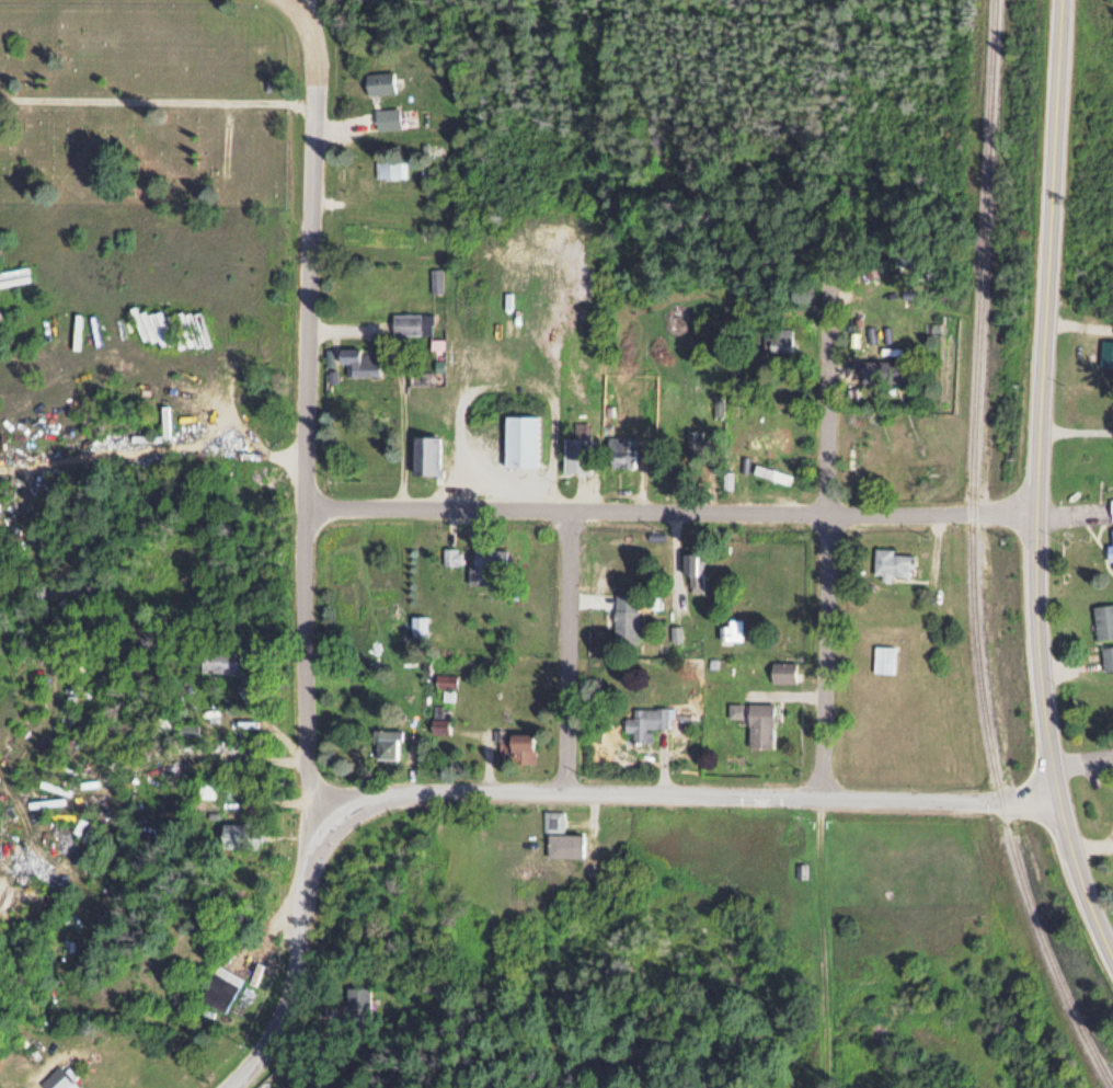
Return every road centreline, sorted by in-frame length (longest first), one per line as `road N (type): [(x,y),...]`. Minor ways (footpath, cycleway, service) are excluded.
road 1 (residential): [(1053,802),(558,797),(440,786),(357,795),(324,821),(307,848),(292,985),(280,1024),(262,1058),(231,1087)]
road 2 (tertiary): [(1112,956),(1053,802),(1035,583),(1064,0)]
road 3 (residential): [(324,821),(309,793),(307,298),(315,48),(295,0)]
road 4 (residential): [(1036,517),(306,502)]
road 5 (residential): [(823,797),(825,242)]
road 6 (residential): [(558,797),(569,508)]

